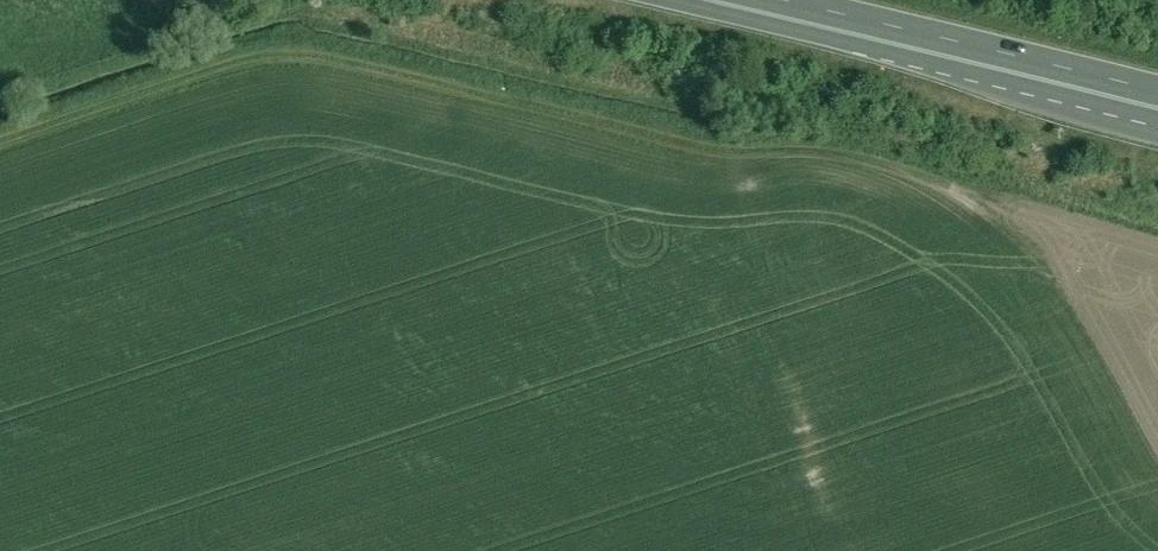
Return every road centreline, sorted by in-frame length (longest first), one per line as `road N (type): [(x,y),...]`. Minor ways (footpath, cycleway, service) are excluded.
road 1 (trunk): [(1157,101),(749,0)]

